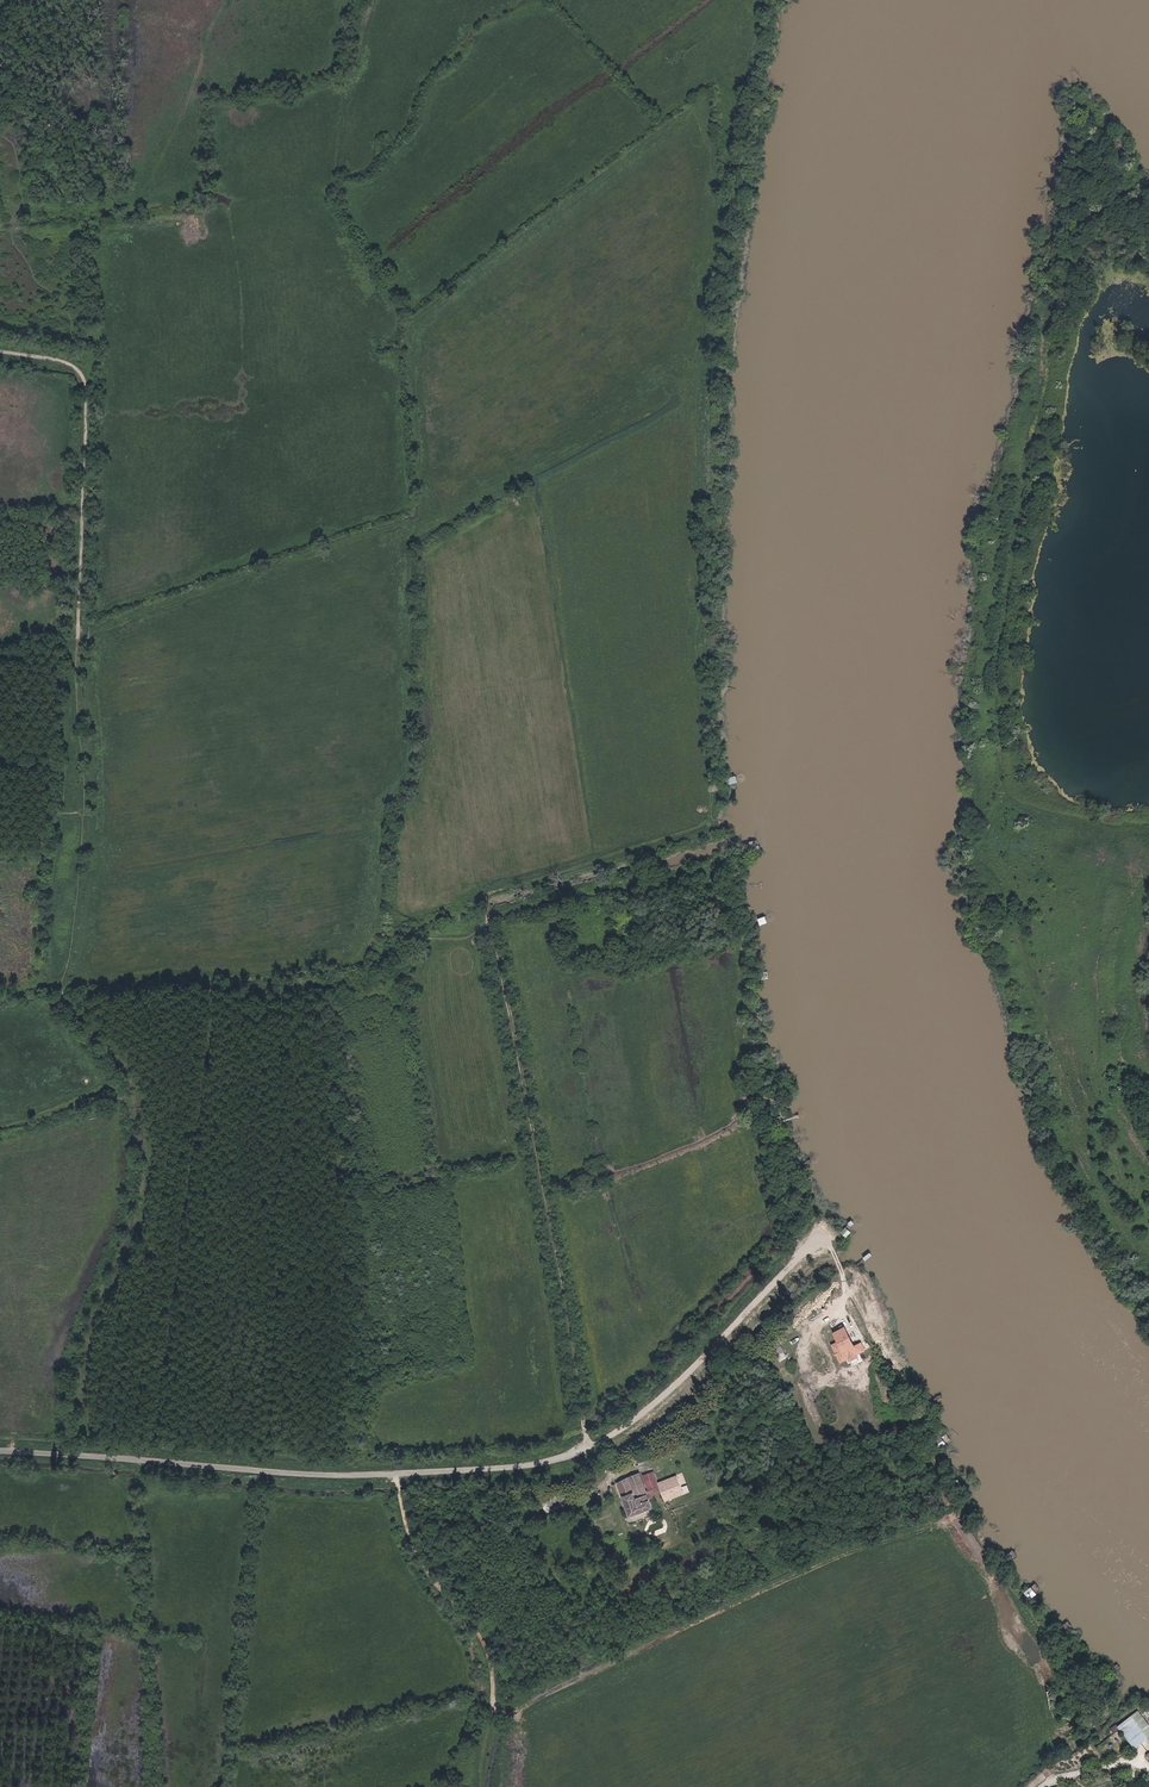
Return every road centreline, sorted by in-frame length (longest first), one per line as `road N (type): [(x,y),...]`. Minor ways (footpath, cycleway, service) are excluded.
road 1 (unclassified): [(0,1451),(340,1476),(520,1467),(596,1443)]
road 2 (track): [(77,633),(92,396),(85,376),(68,363),(0,352)]
road 3 (track): [(814,1240),(673,1387),(596,1443)]
road 4 (track): [(0,1128),(107,1092),(62,1000)]

